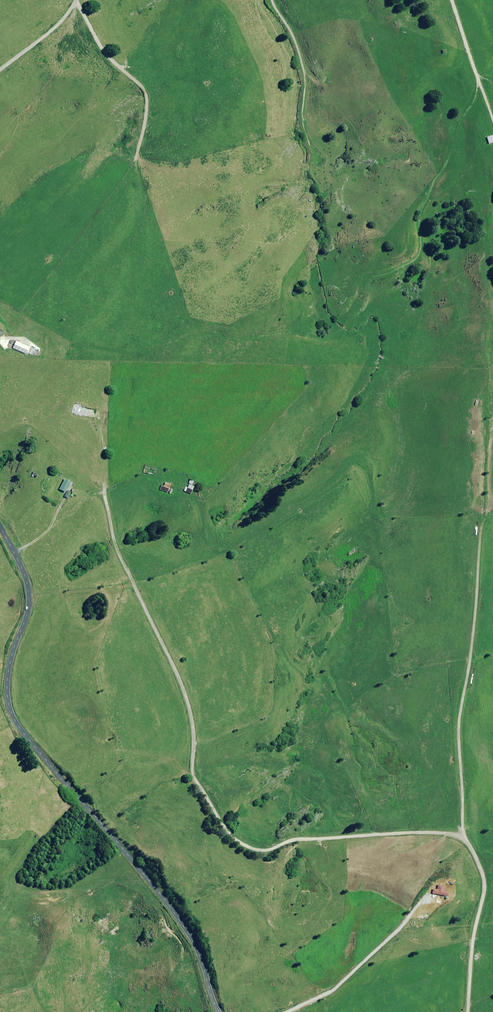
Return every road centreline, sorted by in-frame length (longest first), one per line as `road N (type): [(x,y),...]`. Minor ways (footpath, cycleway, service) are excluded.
road 1 (track): [(468,1011),(485,885),(474,852),(463,838),(435,832),(297,839),(260,850),(232,838),(194,776),(190,710),(117,549),(104,488)]
road 2 (unclassified): [(219,1011),(200,957),(168,904),(11,712),(9,668),(29,593),(0,527)]
road 3 (track): [(463,838),(459,728),(481,527)]
road 4 (track): [(77,0),(100,45),(147,96),(136,159)]
road 5 (track): [(272,0),(302,65),(310,145)]
road 6 (track): [(452,0),(492,119)]

